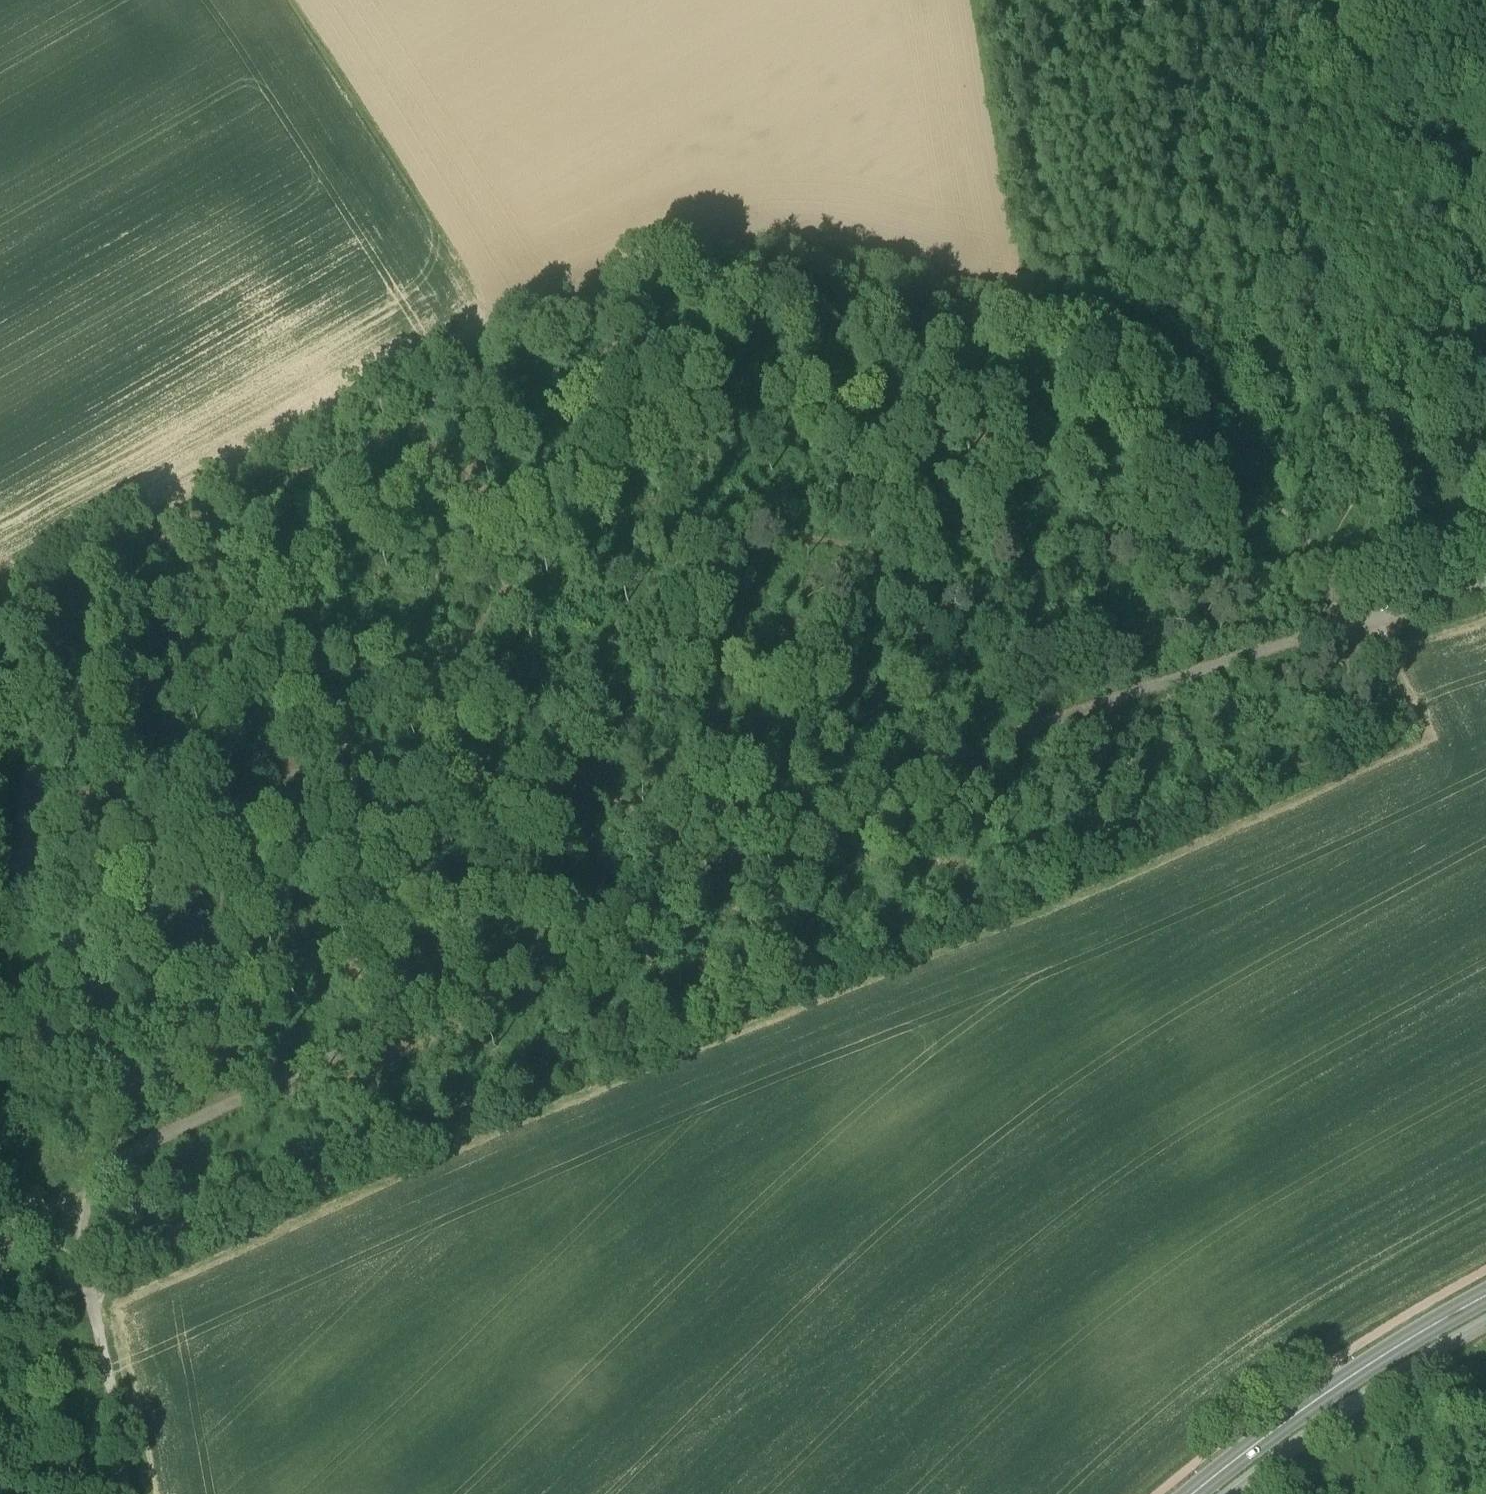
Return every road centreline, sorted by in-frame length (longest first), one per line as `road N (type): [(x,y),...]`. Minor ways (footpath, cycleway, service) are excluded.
road 1 (secondary): [(1192,1493),(1350,1378),(1485,1297)]
road 2 (residential): [(1345,622),(1485,578)]

